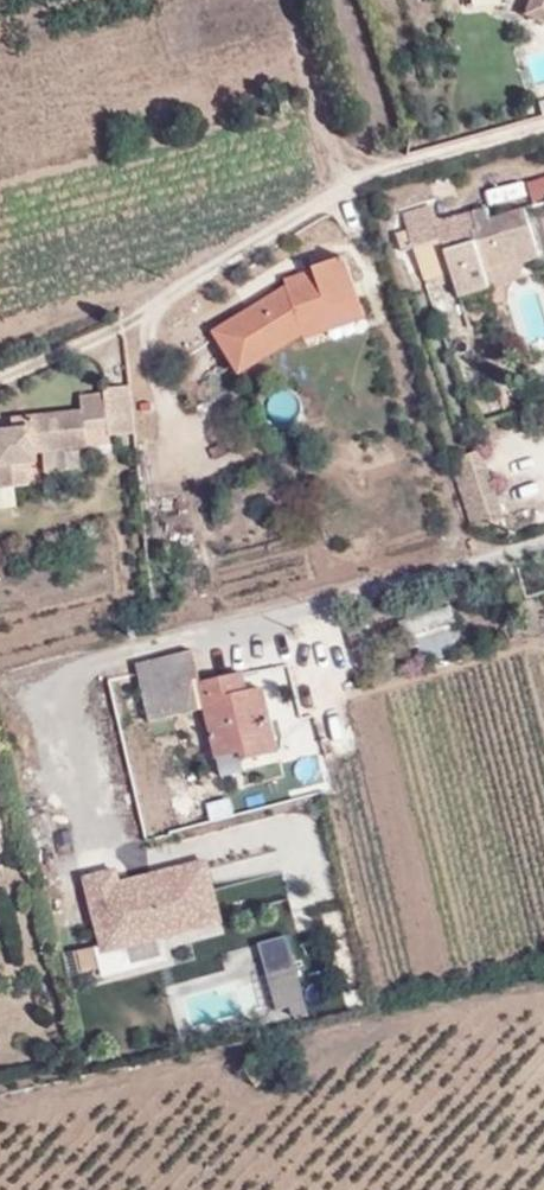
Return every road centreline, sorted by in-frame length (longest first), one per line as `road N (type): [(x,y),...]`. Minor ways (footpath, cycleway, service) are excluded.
road 1 (residential): [(543,543),(19,681)]
road 2 (residential): [(543,134),(359,186),(146,318)]

